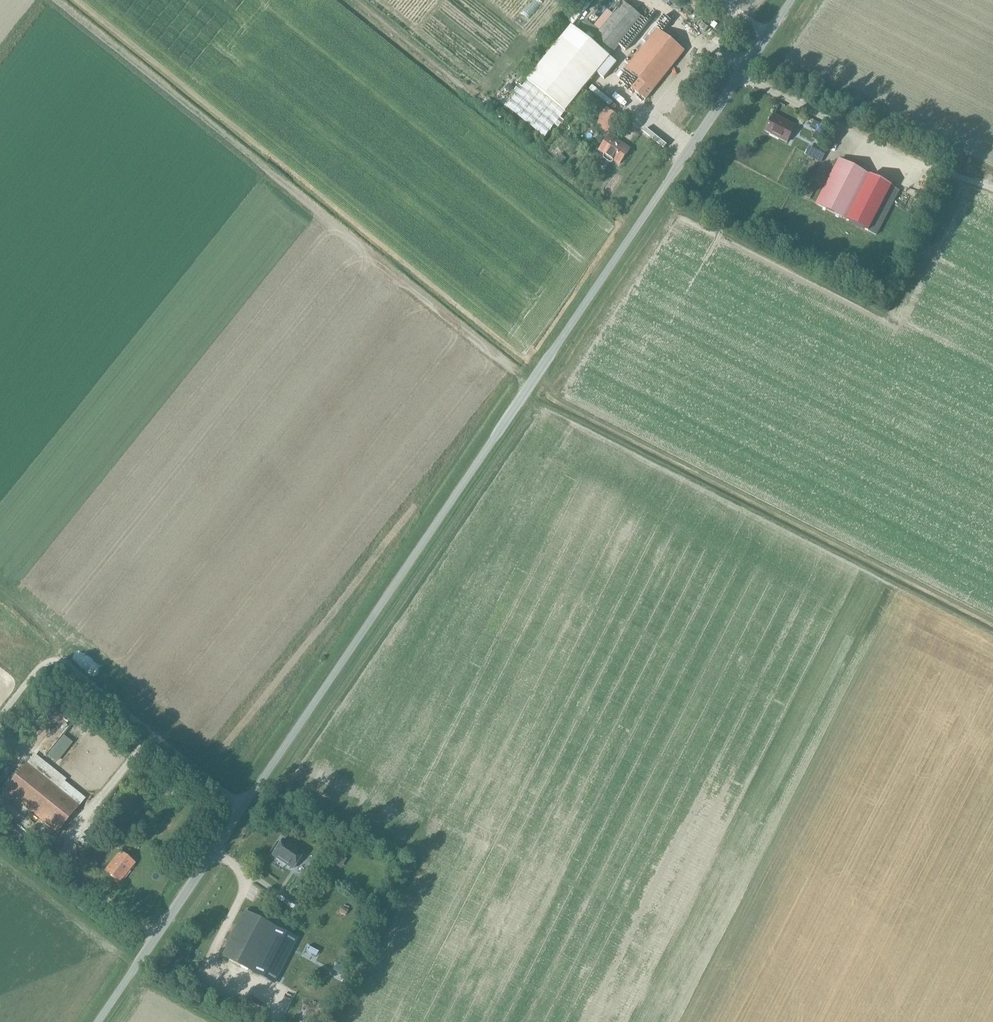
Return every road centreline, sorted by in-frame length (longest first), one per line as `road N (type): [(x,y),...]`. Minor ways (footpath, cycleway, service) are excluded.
road 1 (unclassified): [(101,1021),(791,0)]
road 2 (track): [(0,715),(38,667),(58,659),(247,810)]

